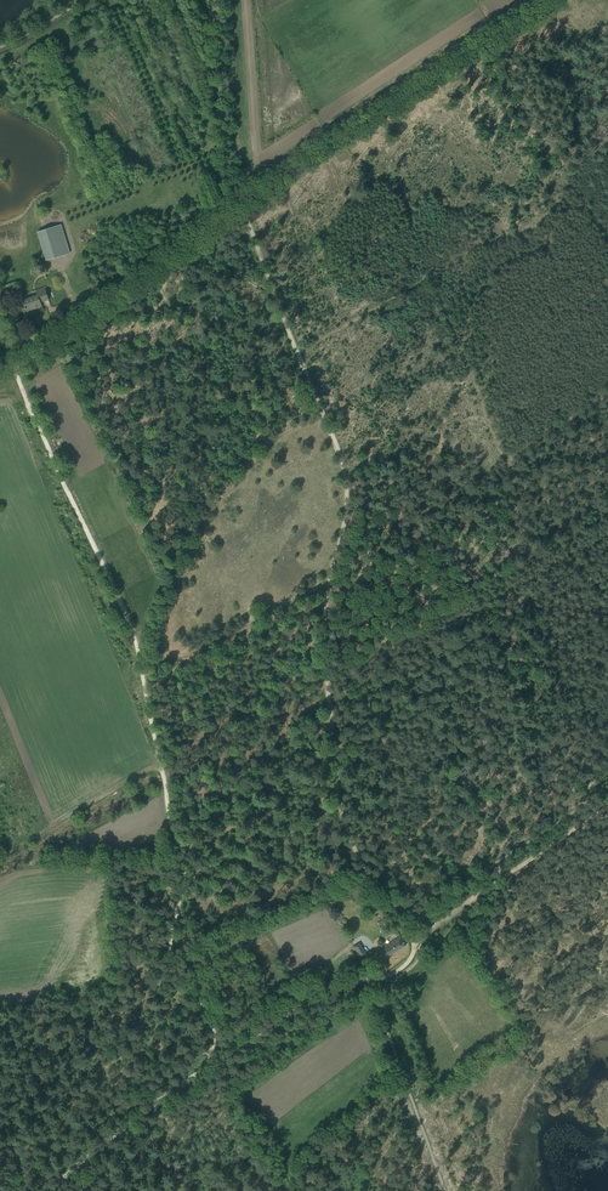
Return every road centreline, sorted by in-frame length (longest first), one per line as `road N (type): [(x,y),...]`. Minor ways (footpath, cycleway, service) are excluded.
road 1 (track): [(299,354),(432,278),(503,459),(607,397)]
road 2 (track): [(143,674),(167,814),(187,854),(171,963),(212,1020),(209,1068)]
road 3 (track): [(241,206),(557,0)]
road 4 (track): [(415,941),(359,860),(338,796),(327,592)]
road 5 (track): [(14,363),(143,674)]
road 6 (track): [(241,206),(14,363)]
road 7 (track): [(327,592),(347,506),(343,463),(299,354)]
road 8 (track): [(607,806),(415,941)]
road 9 (track): [(215,0),(225,150),(241,206)]
road 10 (track): [(143,674),(327,592)]
road 11 (track): [(50,1190),(209,1068)]
road 12 (track): [(209,1068),(308,1002),(369,979)]
road 13 (track): [(299,354),(241,206)]

